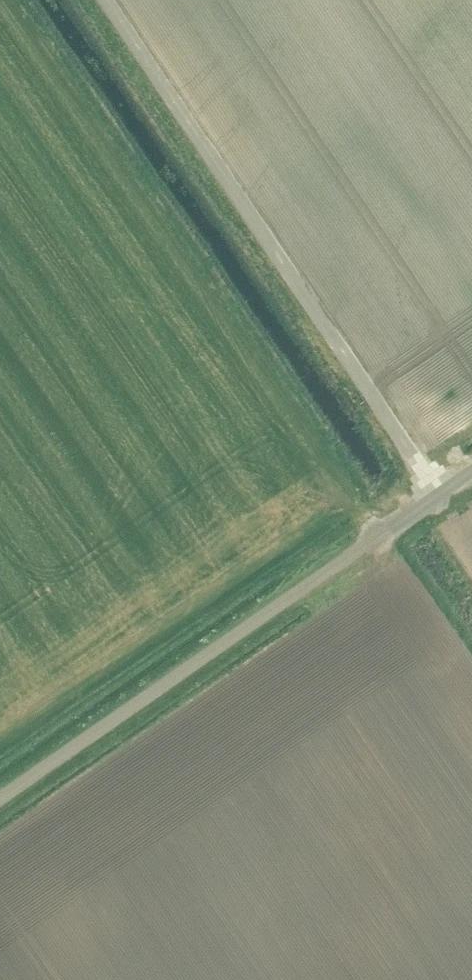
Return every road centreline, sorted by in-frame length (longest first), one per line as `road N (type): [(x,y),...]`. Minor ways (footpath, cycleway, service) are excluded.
road 1 (unclassified): [(0,798),(471,470)]

